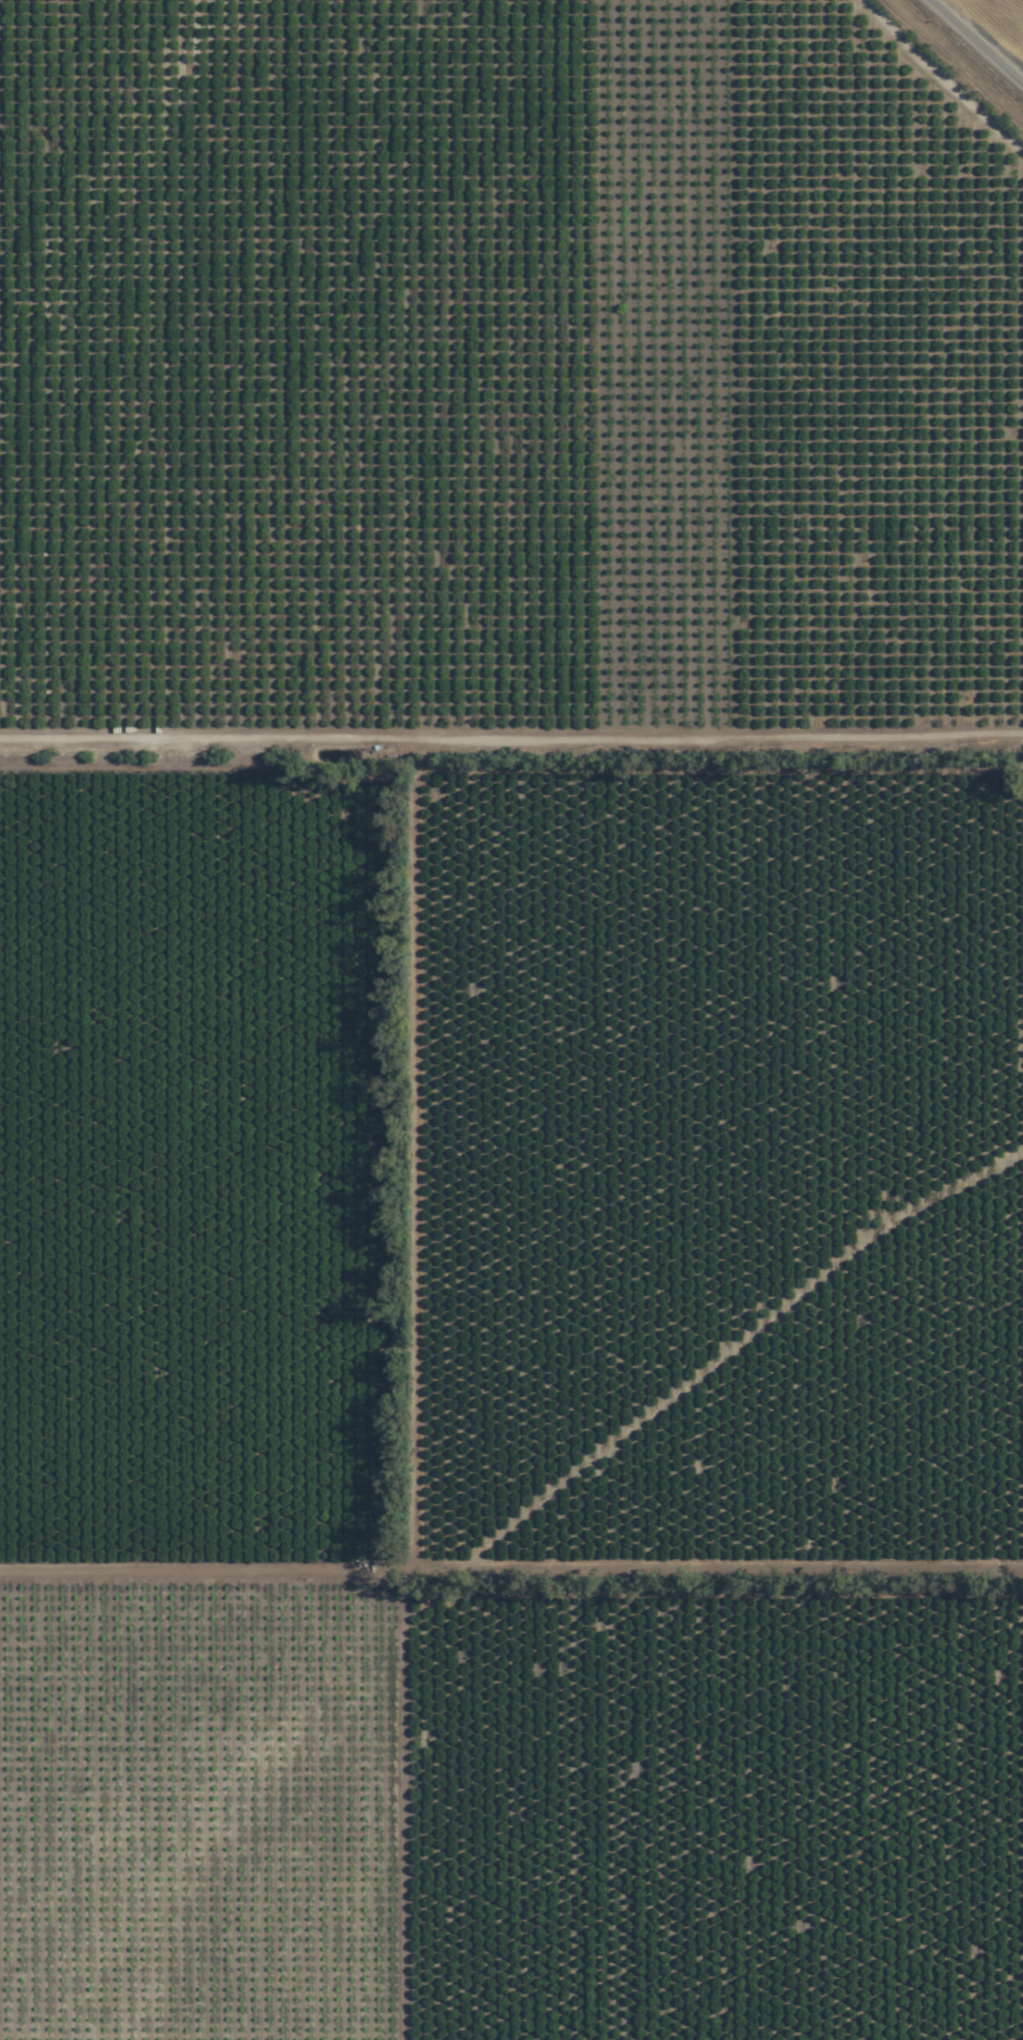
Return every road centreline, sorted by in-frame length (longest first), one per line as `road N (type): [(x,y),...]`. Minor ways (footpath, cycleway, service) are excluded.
road 1 (track): [(1022,738),(0,738)]
road 2 (motorway): [(929,0),(1022,78)]

